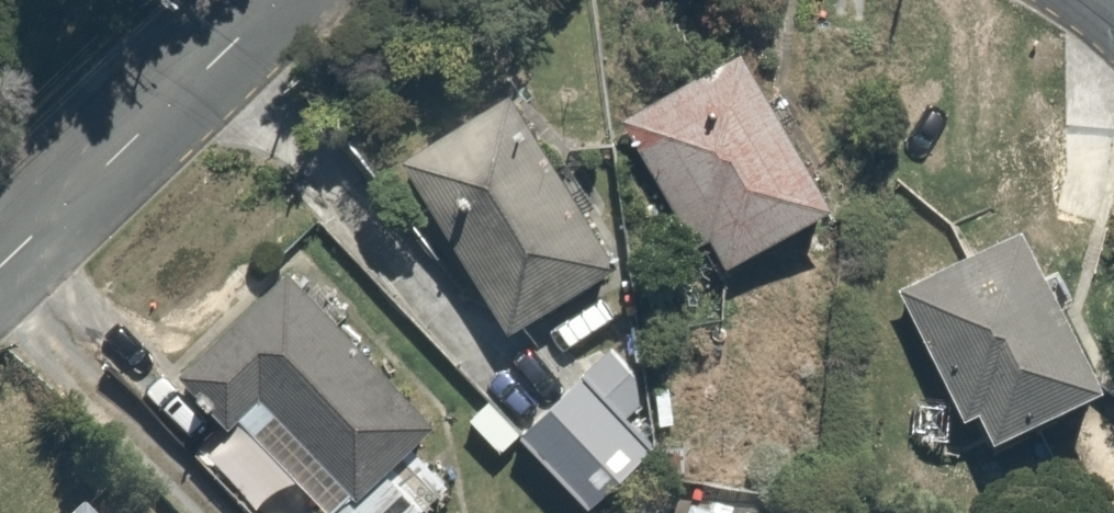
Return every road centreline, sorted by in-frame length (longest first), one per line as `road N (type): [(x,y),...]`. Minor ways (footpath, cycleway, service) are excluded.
road 1 (residential): [(0,268),(282,0)]

